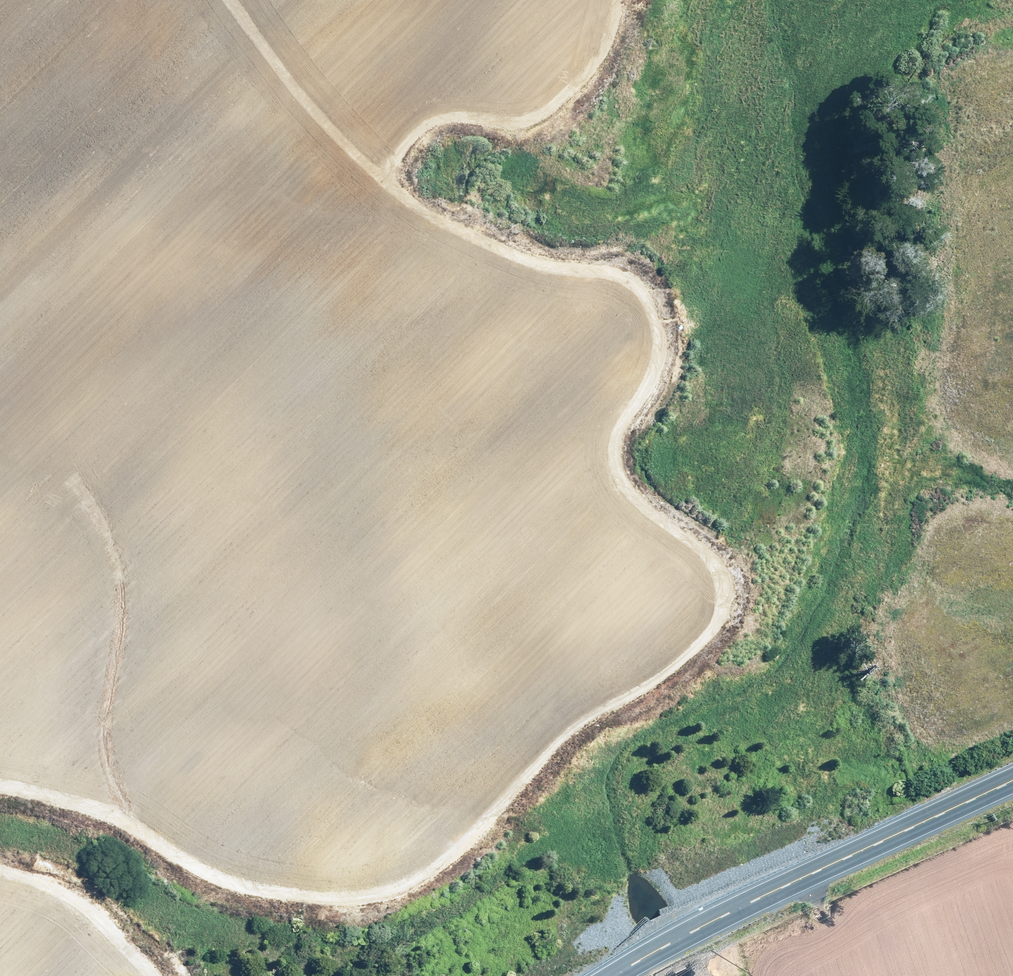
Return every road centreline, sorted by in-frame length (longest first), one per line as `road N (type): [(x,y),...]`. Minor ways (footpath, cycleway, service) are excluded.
road 1 (track): [(233,0),(361,161),(446,244),(631,290),(650,347),(643,389),(611,453),(619,486),(720,578),(729,605),(642,690),(564,725),(440,867),(389,896),(273,898),(55,802),(0,794)]
road 2 (secondary): [(1012,782),(615,975)]
road 3 (track): [(0,457),(17,474),(73,494),(97,521),(108,555),(106,823)]
road 4 (track): [(381,180),(408,145),(432,131),(538,102),(569,79),(602,0)]

